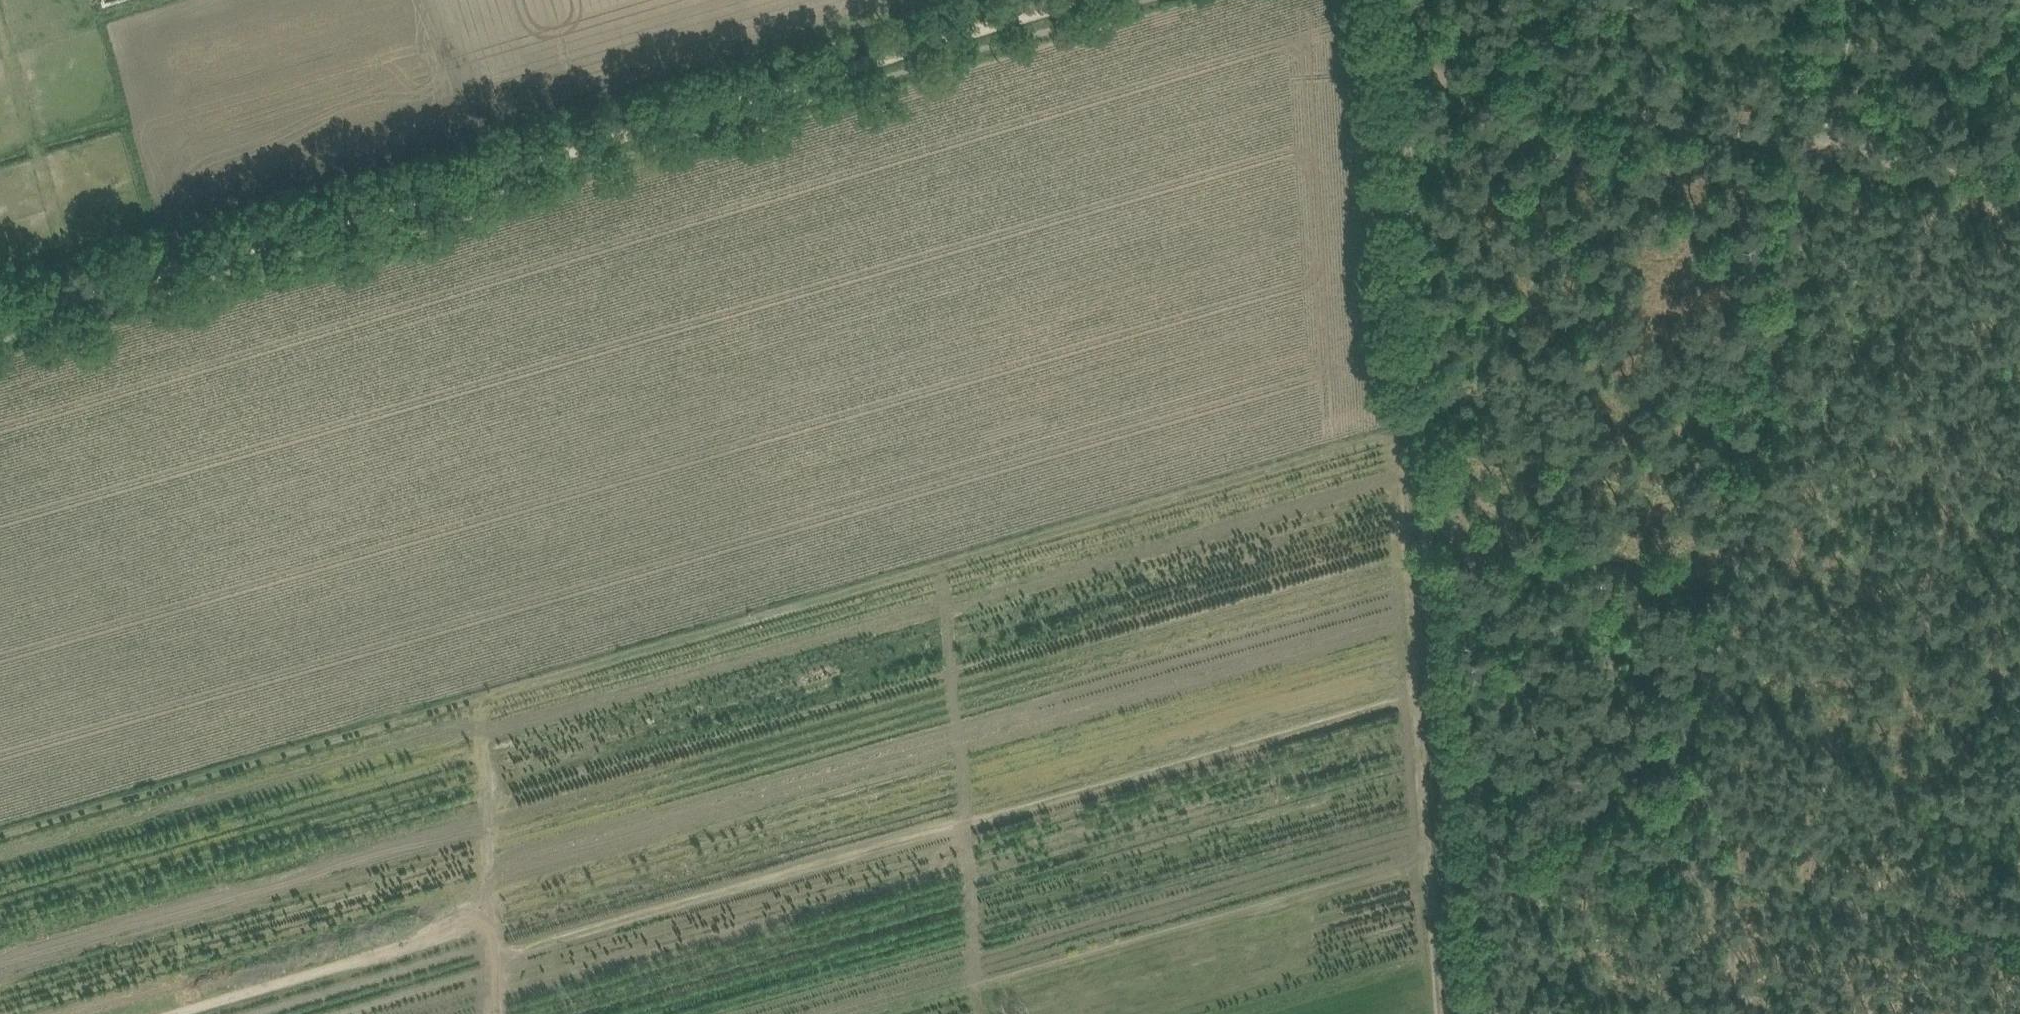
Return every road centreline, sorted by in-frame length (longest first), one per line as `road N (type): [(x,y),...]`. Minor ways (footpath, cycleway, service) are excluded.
road 1 (track): [(0,322),(1079,0)]
road 2 (track): [(1394,0),(1461,1013)]

